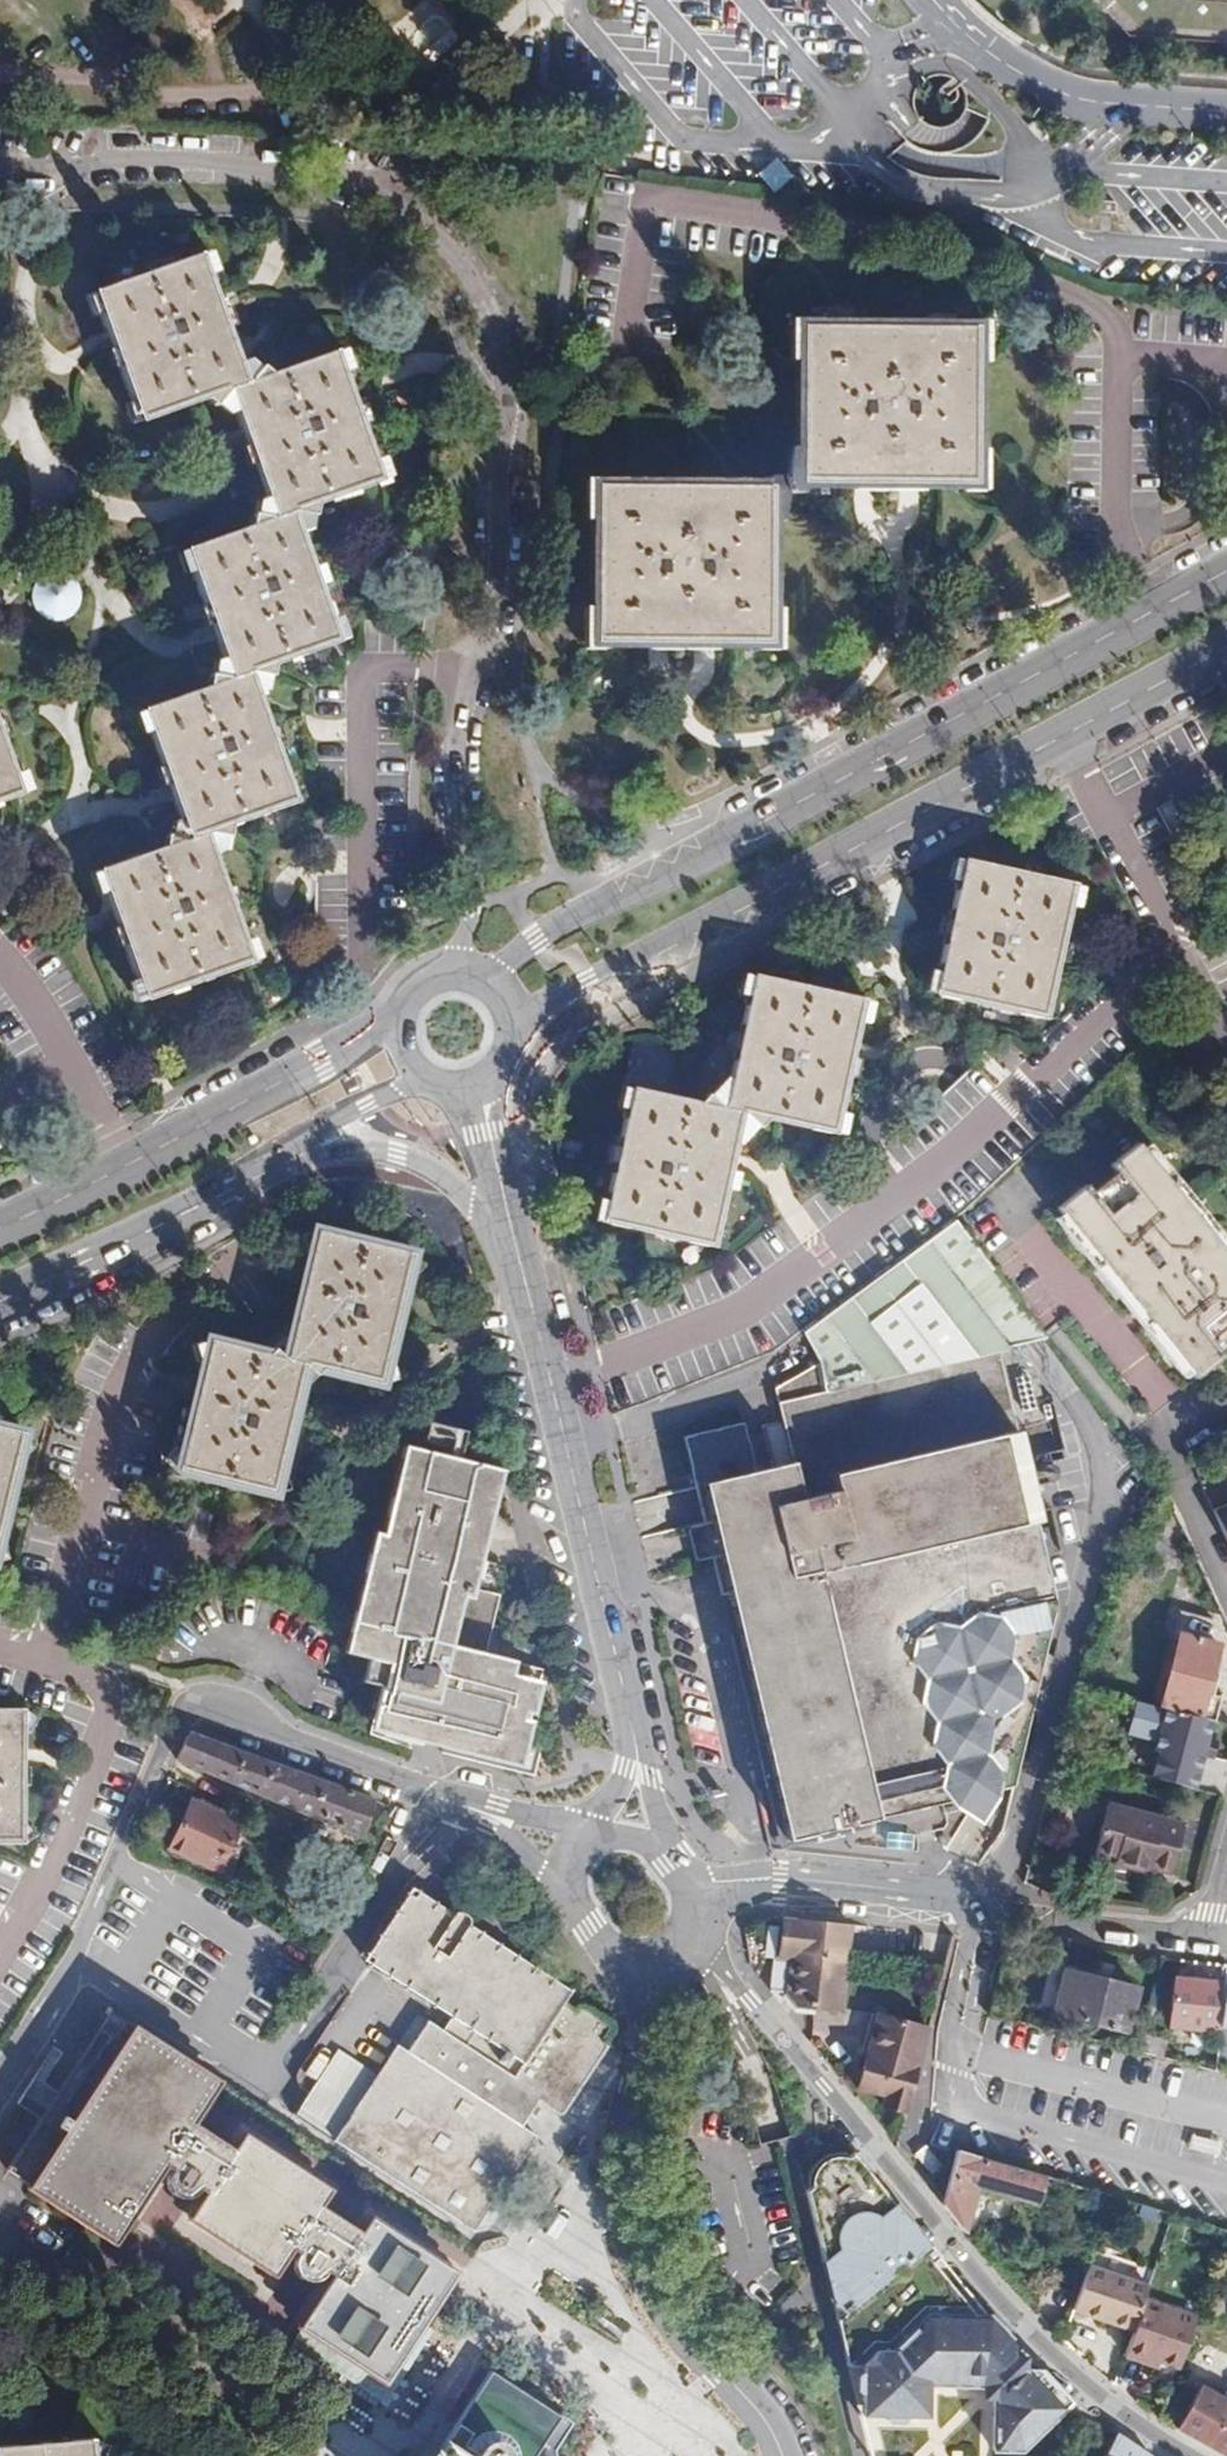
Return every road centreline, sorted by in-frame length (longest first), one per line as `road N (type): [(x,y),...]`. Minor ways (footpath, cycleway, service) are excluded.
road 1 (residential): [(0,162),(135,160),(338,180),(408,205),(457,254),(495,310),(503,440),(459,759),(468,899),(458,974)]
road 2 (secondary): [(1226,568),(584,913),(489,982)]
road 3 (residential): [(548,1376),(739,1315),(1018,1097),(1174,942)]
road 4 (residential): [(696,1932),(1086,2396),(1177,2455)]
road 5 (secondary): [(519,1027),(1064,735)]
road 6 (residential): [(449,1799),(270,2079),(74,1960)]
road 7 (residential): [(74,1960),(189,1703),(201,1700),(449,1799)]
road 8 (tertiary): [(784,2455),(760,2411),(661,2297),(630,2222),(624,2154),(648,2023),(645,1962)]
road 9 (unclassified): [(694,1881),(952,1894),(1045,1922),(1208,1938)]
road 10 (residential): [(237,1262),(194,1292),(135,1362),(106,1428),(47,1662)]
road 11 (tertiary): [(548,1376),(640,1747)]
road 12 (residential): [(47,1662),(96,1675),(113,1704),(51,1869),(0,1952)]
road 13 (secondary): [(0,1302),(321,1144)]
road 14 (secondary): [(399,1018),(127,1165)]
road 15 (residential): [(127,1165),(69,1055),(0,964)]
road 16 (residential): [(1174,942),(1064,735)]
road 17 (tertiary): [(321,1144),(430,1165),(512,1227)]
road 18 (secondary): [(1064,735),(1226,647)]
road 19 (tertiary): [(512,1227),(548,1376)]
road 20 (residential): [(1169,1441),(1226,1578)]
road 21 (residential): [(0,2085),(74,1960)]
road 22 (secondary): [(127,1165),(0,1230)]
road 23 (tertiary): [(482,1091),(512,1227)]

